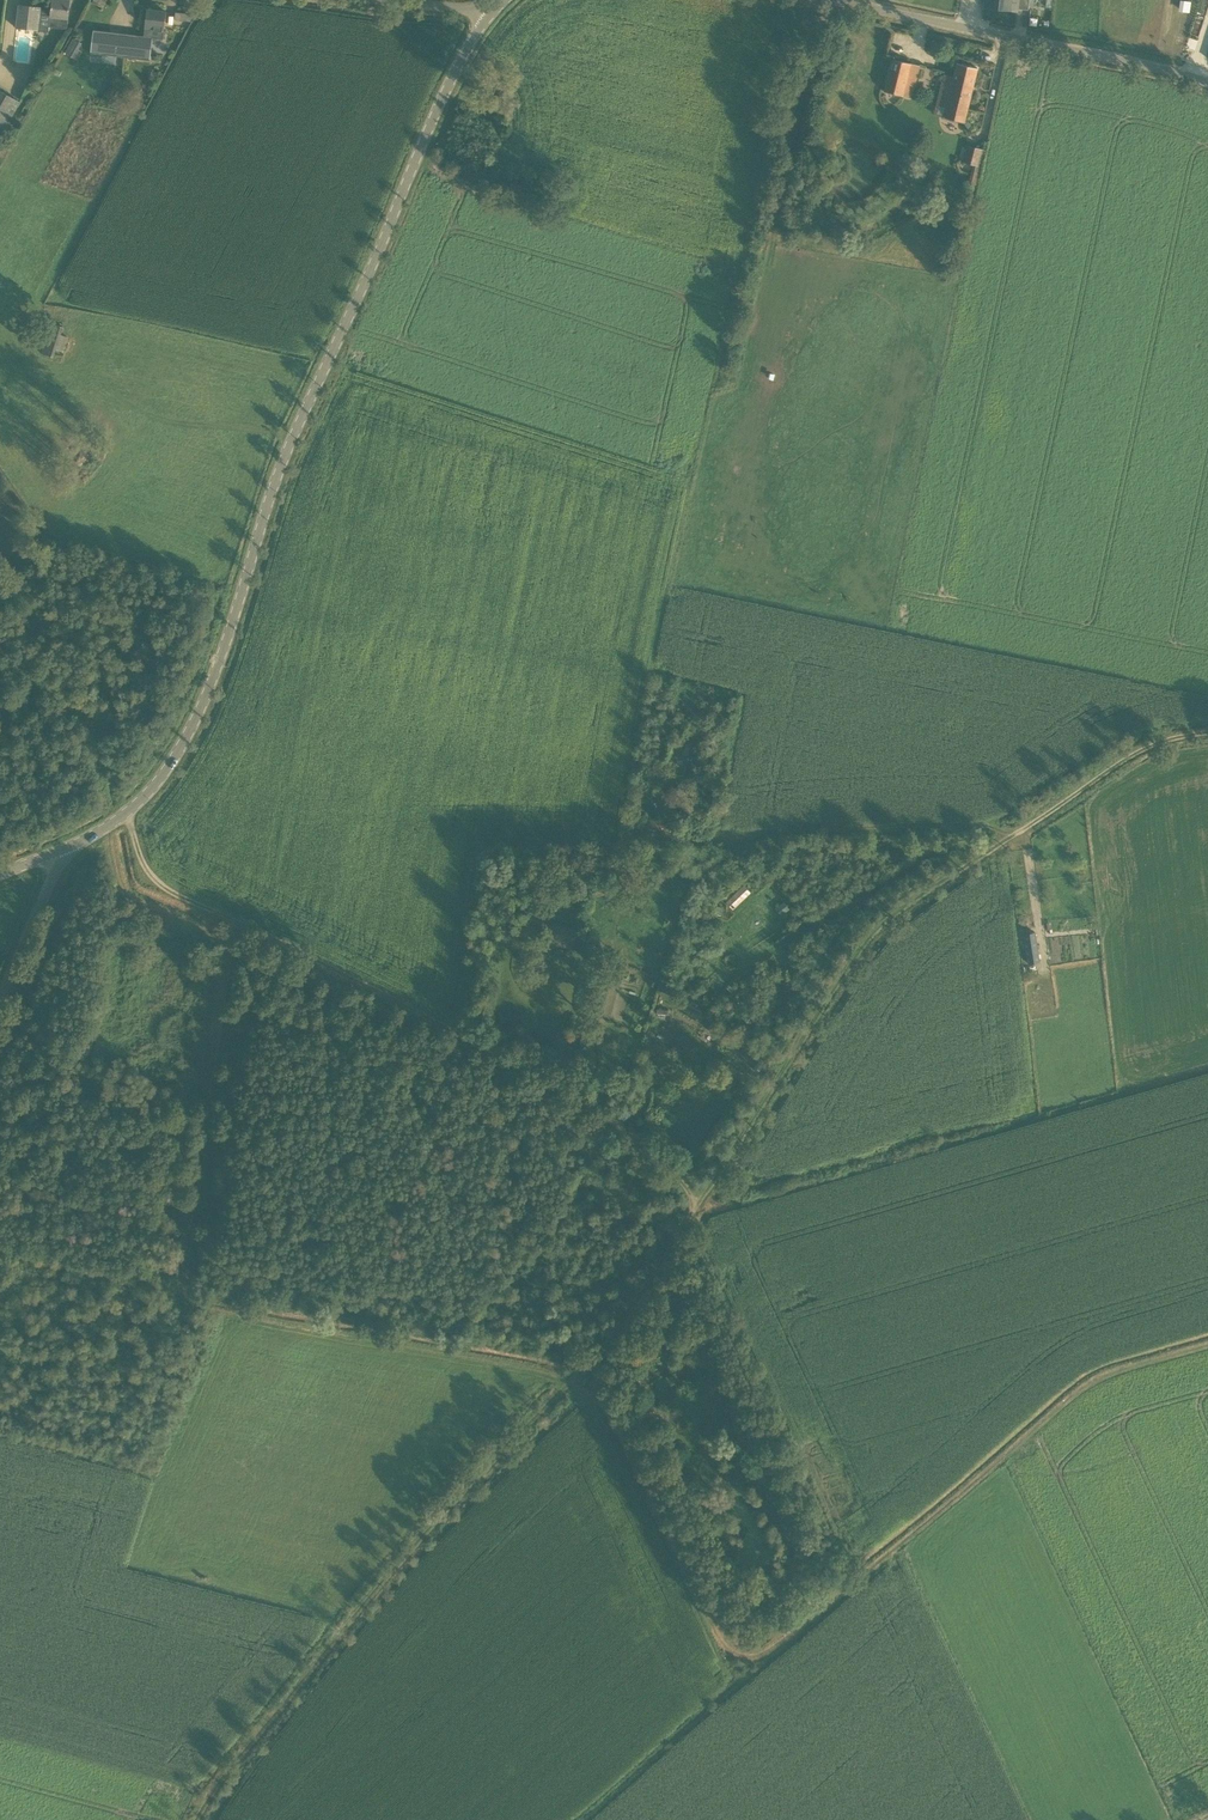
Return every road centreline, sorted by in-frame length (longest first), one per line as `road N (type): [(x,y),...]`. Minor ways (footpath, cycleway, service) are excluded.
road 1 (track): [(192,1819),(338,1636),(661,1277),(700,1199),(879,926),(1120,764),(1172,736),(1207,731)]
road 2 (tertiary): [(68,850),(116,820),(159,778),(212,689),(285,458),(460,57),(489,14)]
road 3 (track): [(700,1199),(625,1128),(477,1035),(148,883),(132,855),(126,811)]
road 4 (unclassified): [(1207,81),(834,0)]
road 5 (track): [(720,839),(982,825),(1011,839)]
road 6 (unclassified): [(0,1010),(68,850)]

